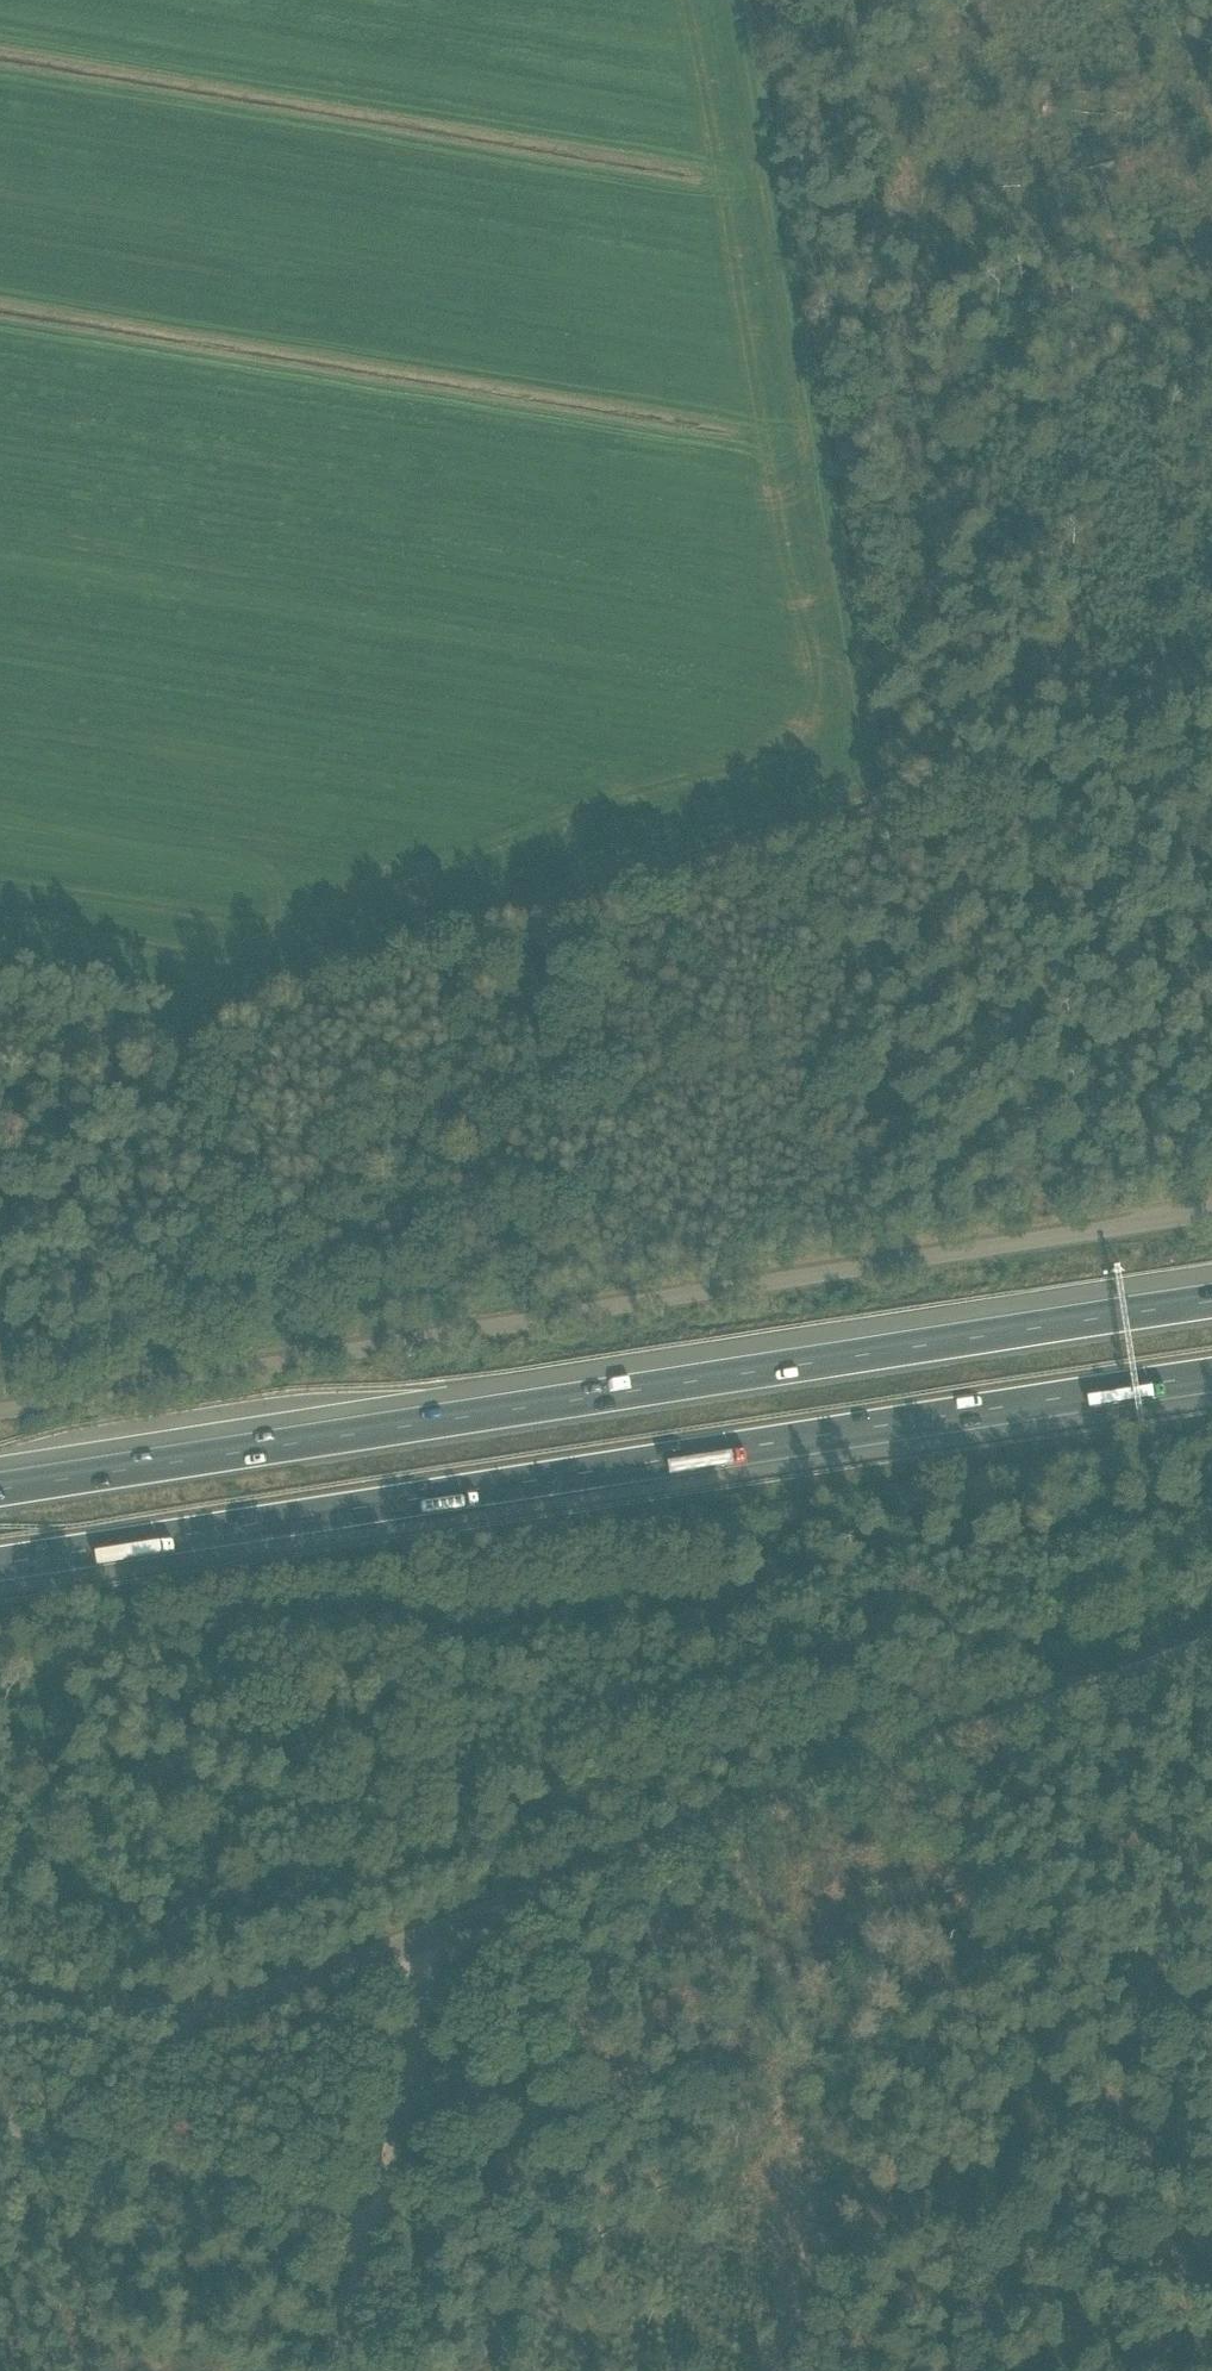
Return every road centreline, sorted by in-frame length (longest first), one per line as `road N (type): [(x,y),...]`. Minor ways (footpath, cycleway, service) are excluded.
road 1 (unclassified): [(0,1412),(1211,1213)]
road 2 (motorway): [(0,1563),(1211,1374)]
road 3 (motorway): [(1211,1301),(0,1489)]
road 4 (unclassified): [(443,1926),(1211,1635)]
road 5 (unclassified): [(443,1926),(369,2233),(0,2119)]
road 6 (unclassified): [(443,1926),(337,1970),(167,1994),(64,1994),(0,1978)]
road 7 (track): [(174,1033),(249,1367)]
road 8 (unclassified): [(174,1033),(0,1026)]
road 9 (track): [(369,2233),(352,2301),(348,2370)]

